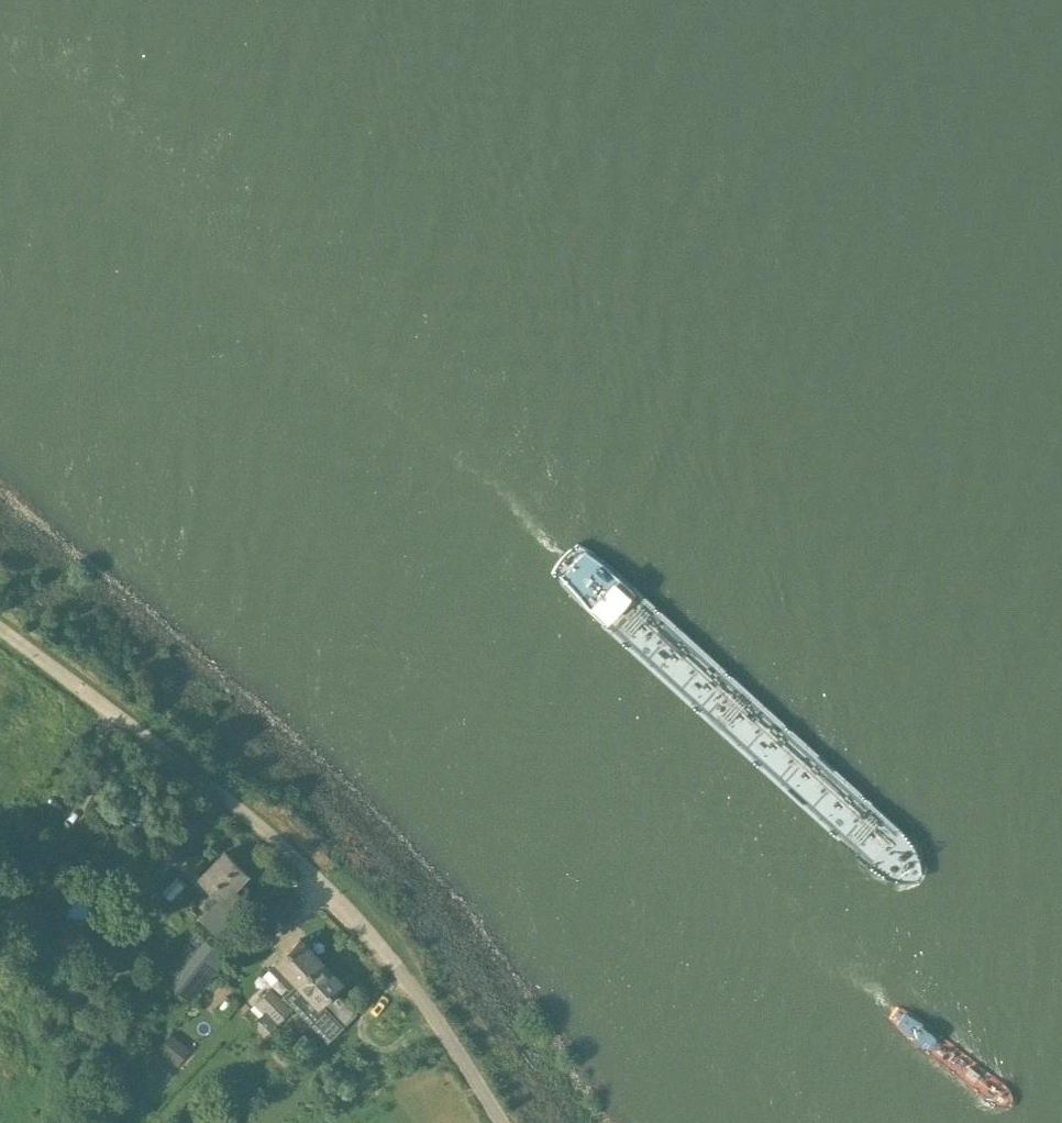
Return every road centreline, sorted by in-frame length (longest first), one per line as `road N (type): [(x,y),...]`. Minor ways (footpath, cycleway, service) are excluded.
road 1 (unclassified): [(501,1122),(381,943),(331,892),(190,769),(0,631)]

